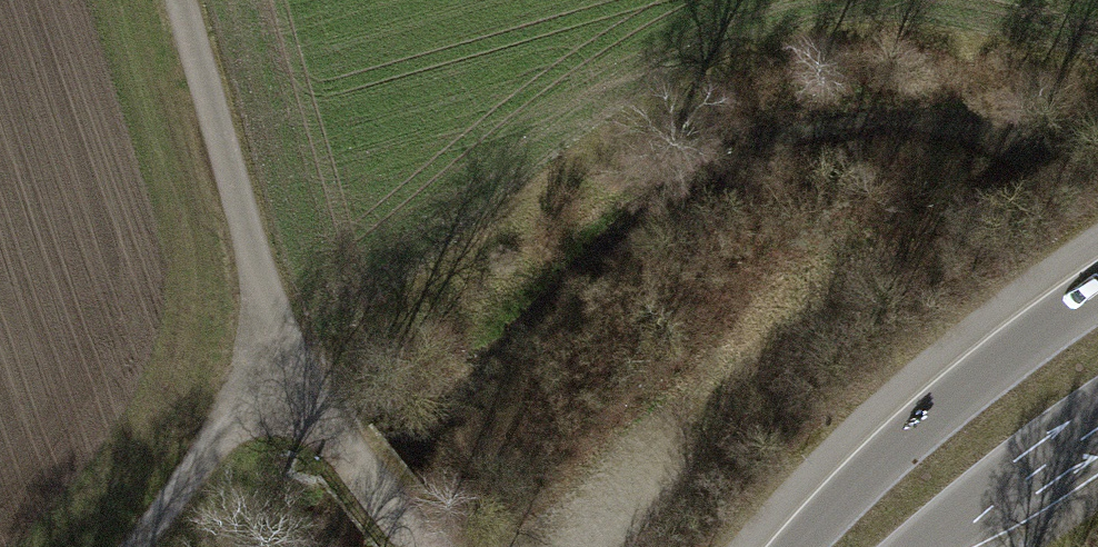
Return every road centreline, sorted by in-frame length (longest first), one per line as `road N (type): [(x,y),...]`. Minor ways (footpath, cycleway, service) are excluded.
road 1 (secondary): [(1097,290),(874,456),(789,546)]
road 2 (track): [(177,0),(278,368)]
road 3 (secondary): [(903,546),(1097,410)]
road 4 (track): [(278,368),(131,546)]
road 5 (track): [(278,368),(418,546)]

